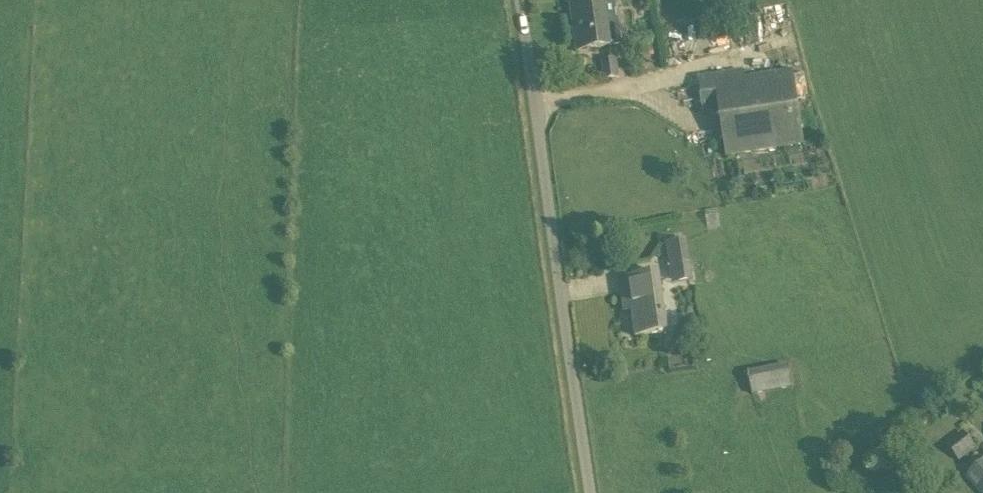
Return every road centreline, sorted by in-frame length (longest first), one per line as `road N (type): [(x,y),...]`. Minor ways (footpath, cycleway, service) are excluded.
road 1 (unclassified): [(520,0),(590,492)]

